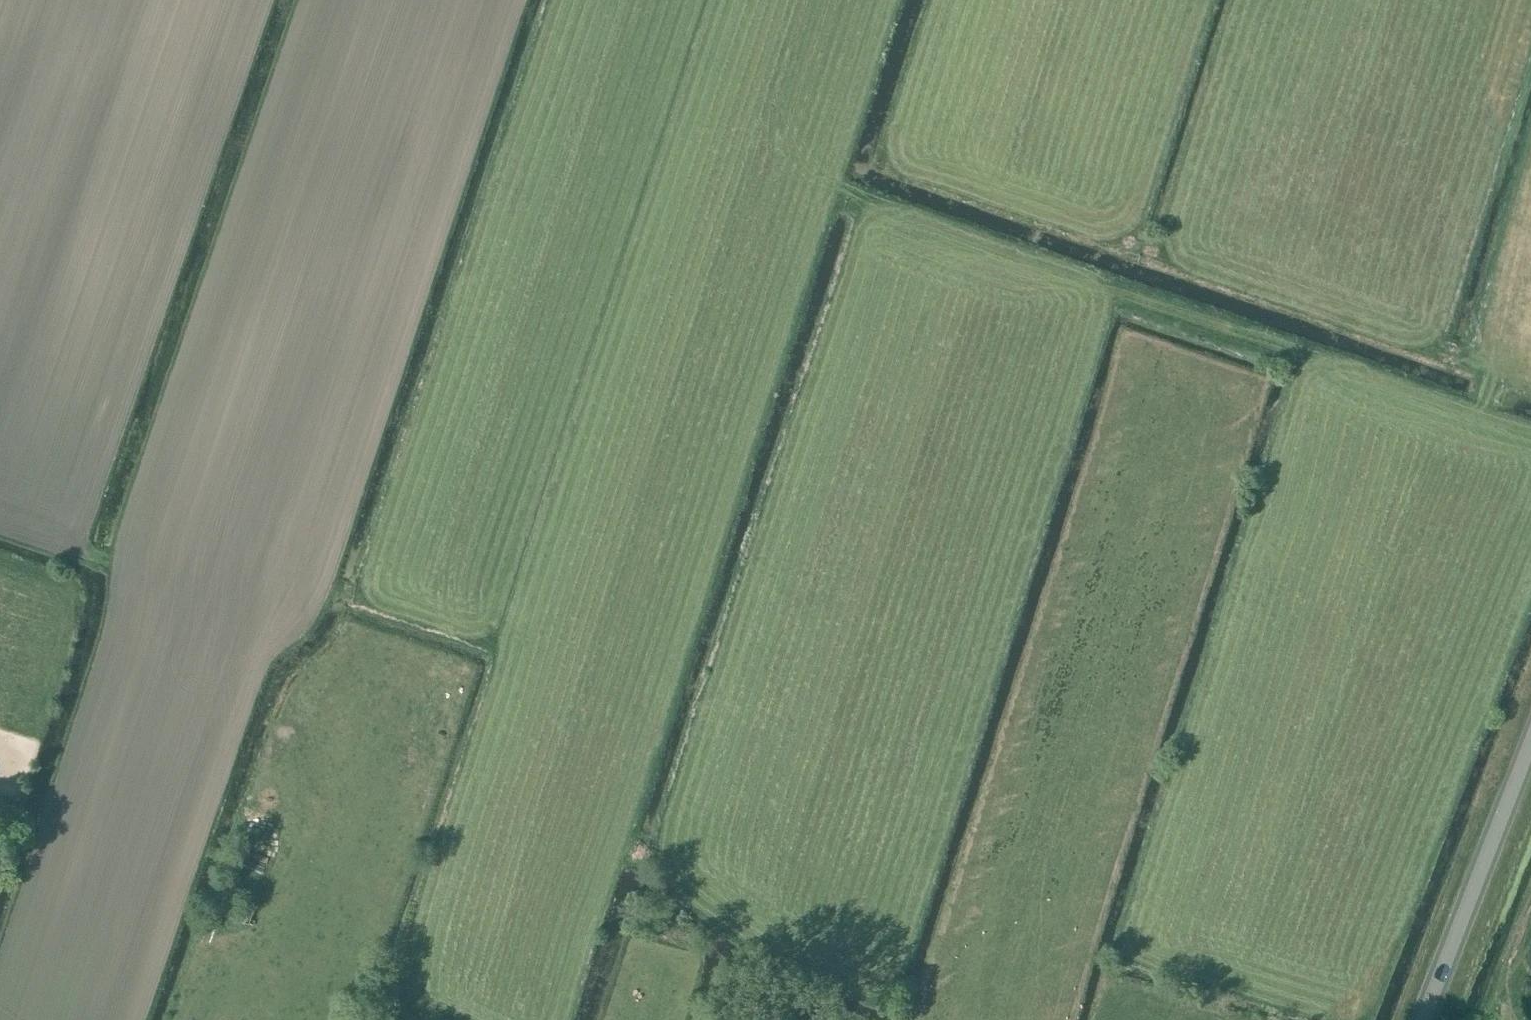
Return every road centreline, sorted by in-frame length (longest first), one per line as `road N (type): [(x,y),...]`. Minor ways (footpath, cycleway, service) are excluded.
road 1 (secondary): [(1423,1019),(1530,736)]

